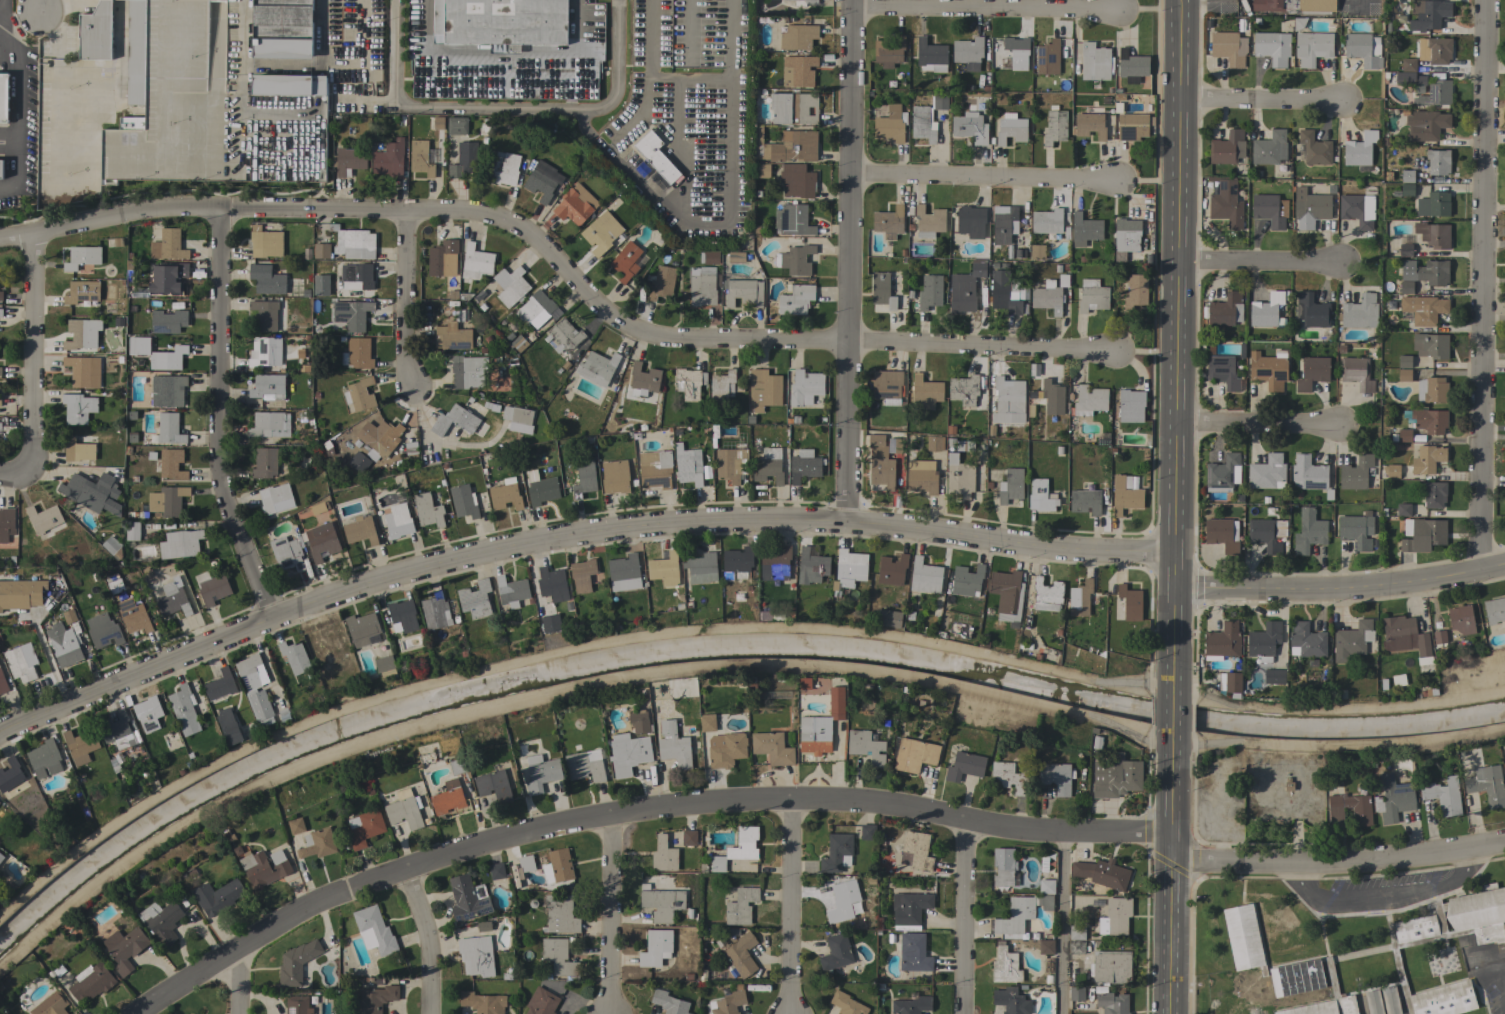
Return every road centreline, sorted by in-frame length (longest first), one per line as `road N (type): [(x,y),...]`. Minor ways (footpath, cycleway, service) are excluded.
road 1 (residential): [(0,736),(356,584),(626,522),(845,525),(1173,556)]
road 2 (residential): [(0,237),(150,208),(405,208),(507,222),(660,340),(1112,353)]
road 3 (residential): [(152,1013),(244,949),(402,872),(613,816),(787,805),(961,827),(1171,835)]
road 4 (secondary): [(1180,0),(1171,691)]
road 5 (residential): [(1487,0),(1486,567)]
road 6 (residential): [(852,0),(845,525)]
road 7 (residential): [(217,206),(217,463),(271,618)]
road 8 (residential): [(1504,844),(1311,865),(1170,862)]
road 9 (residential): [(1173,590),(1369,585),(1504,561)]
road 10 (secondary): [(1171,740),(1169,1013)]
road 11 (residential): [(850,175),(1117,182)]
road 12 (residential): [(852,8),(1118,14)]
road 13 (residential): [(31,232),(27,479)]
road 14 (residential): [(787,805),(787,1013)]
road 15 (residential): [(613,816),(612,1013)]
road 16 (residential): [(961,827),(957,1013)]
road 17 (residential): [(405,208),(411,385)]
road 18 (residential): [(1179,100),(1340,104)]
road 19 (residential): [(1175,430),(1336,428)]
road 20 (residential): [(1177,267),(1335,268)]
road 21 (residential): [(402,872),(423,931),(429,1013)]

